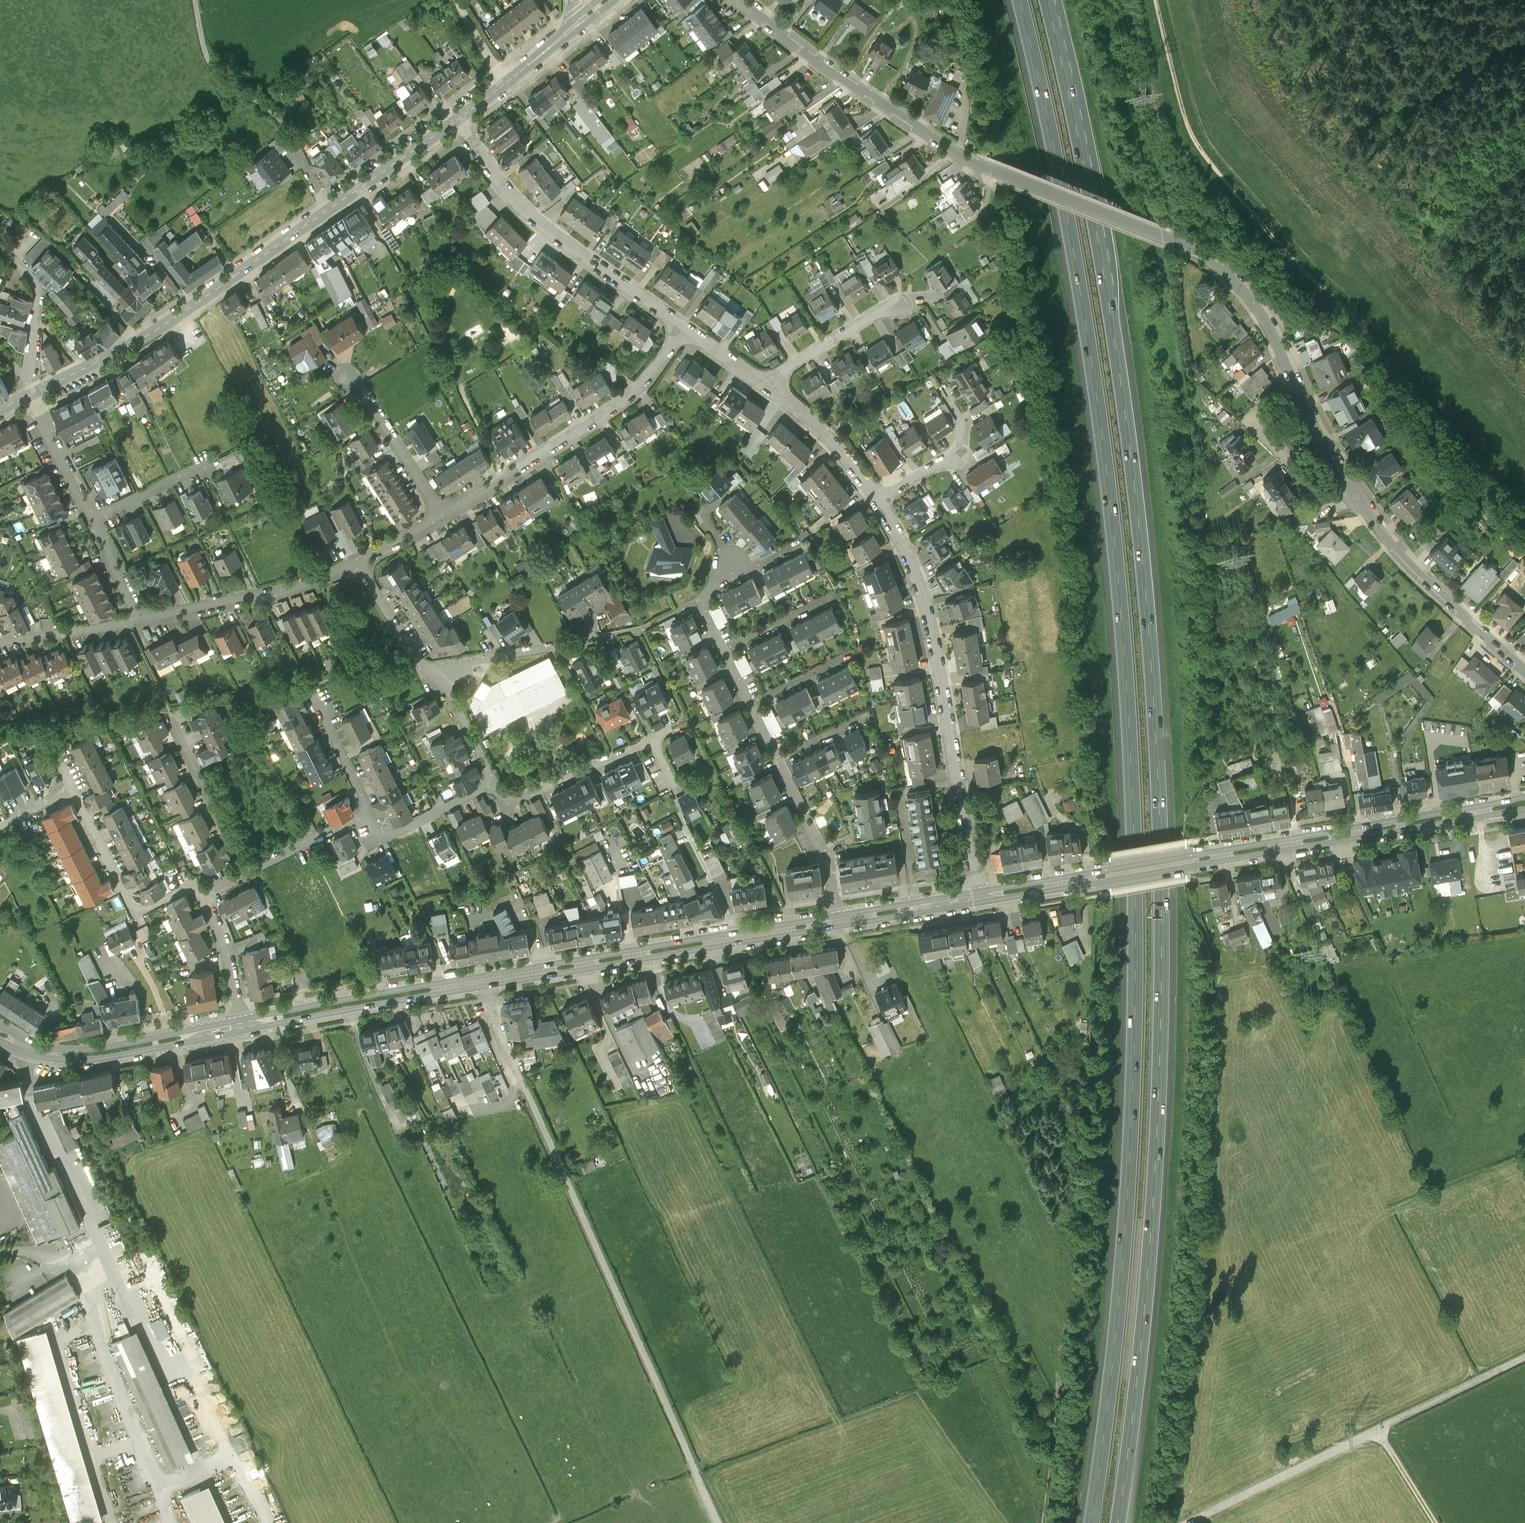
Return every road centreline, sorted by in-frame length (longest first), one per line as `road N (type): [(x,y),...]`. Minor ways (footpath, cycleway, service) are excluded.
road 1 (motorway): [(1117,1522),(1156,1162),(1162,916),(1153,664),(1120,366),(1081,138),(1046,0)]
road 2 (motorway): [(1019,0),(1092,366),(1125,669),(1135,913),(1131,1157),(1090,1522)]
road 3 (residential): [(1524,672),(1397,553),(1318,434),(1269,325),(1231,276),(1169,237),(962,155),(740,0)]
road 4 (secondary): [(242,1024),(838,921)]
road 5 (secondary): [(980,895),(1524,802)]
road 6 (secondary): [(32,394),(183,311),(457,118)]
road 7 (residential): [(980,895),(931,611),(879,500)]
road 8 (track): [(1155,0),(1195,142),(1305,273),(1333,293)]
road 9 (residential): [(685,329),(512,195),(457,118)]
road 10 (track): [(1333,293),(1524,509)]
road 11 (secondary): [(0,1030),(52,1053),(242,1024)]
road 12 (residential): [(358,561),(308,583),(140,618)]
road 13 (residential): [(202,894),(184,888),(136,908),(74,789)]
road 14 (residential): [(607,411),(442,516)]
road 15 (residential): [(800,543),(751,566),(730,564),(699,600),(723,649)]
road 16 (residential): [(777,758),(822,847),(838,921)]
road 17 (residential): [(437,667),(610,638)]
road 18 (residential): [(494,783),(515,799),(652,742)]
road 19 (residential): [(442,516),(345,376)]
road 20 (residential): [(246,873),(171,721)]
road 21 (residential): [(879,500),(846,456),(764,384)]
road 22 (track): [(285,125),(205,51),(195,0)]
road 23 (residential): [(32,394),(39,301),(32,282),(0,248)]
road 24 (residential): [(764,384),(901,305)]
road 25 (residential): [(494,783),(382,841),(369,813)]
road 26 (secondary): [(838,921),(980,895)]
road 27 (track): [(1524,164),(1419,263)]
road 28 (residential): [(140,618),(0,644)]
road 29 (residential): [(369,813),(311,685)]
road 30 (residential): [(95,516),(32,394)]
road 31 (residential): [(202,894),(231,959),(242,1024)]
road 32 (residential): [(369,813),(246,873)]
road 33 (residential): [(358,561),(420,663),(437,667)]
road 34 (secondary): [(506,81),(607,0)]
road 35 (residential): [(437,667),(494,783)]
road 36 (residential): [(95,516),(205,465)]
road 37 (residential): [(723,649),(831,596)]

